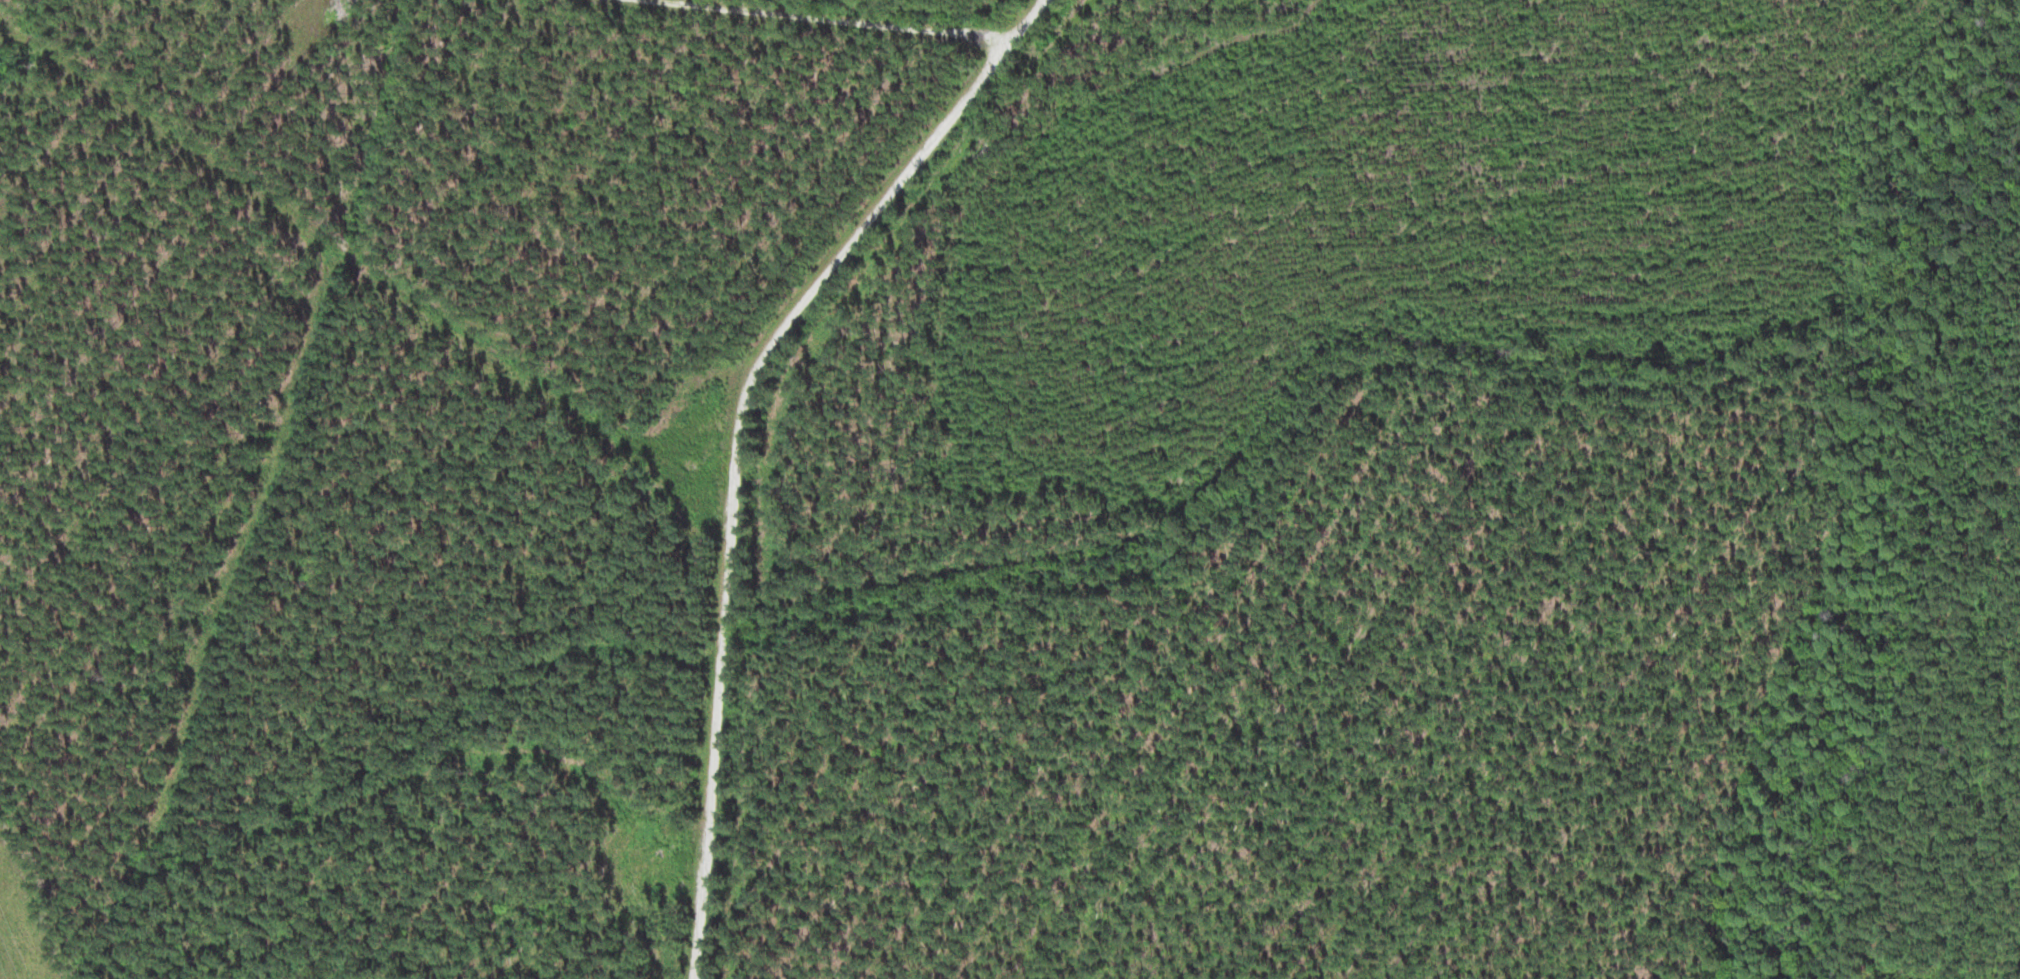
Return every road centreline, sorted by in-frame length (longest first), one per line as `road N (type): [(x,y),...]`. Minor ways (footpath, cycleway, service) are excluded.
road 1 (residential): [(1032,0),(981,49),(939,121),(765,333),(729,787),(723,978)]
road 2 (residential): [(578,0),(981,49)]

